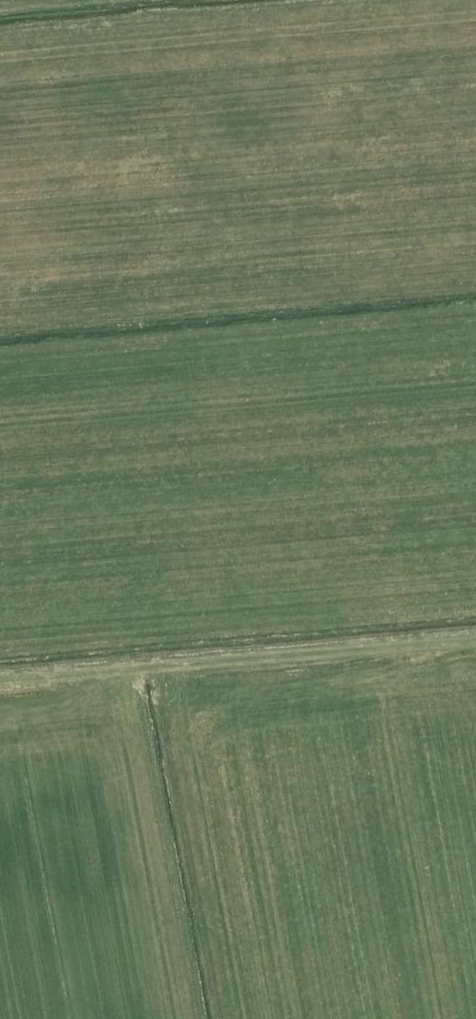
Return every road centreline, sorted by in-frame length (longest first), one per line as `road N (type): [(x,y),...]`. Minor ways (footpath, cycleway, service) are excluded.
road 1 (track): [(475,639),(0,685)]

